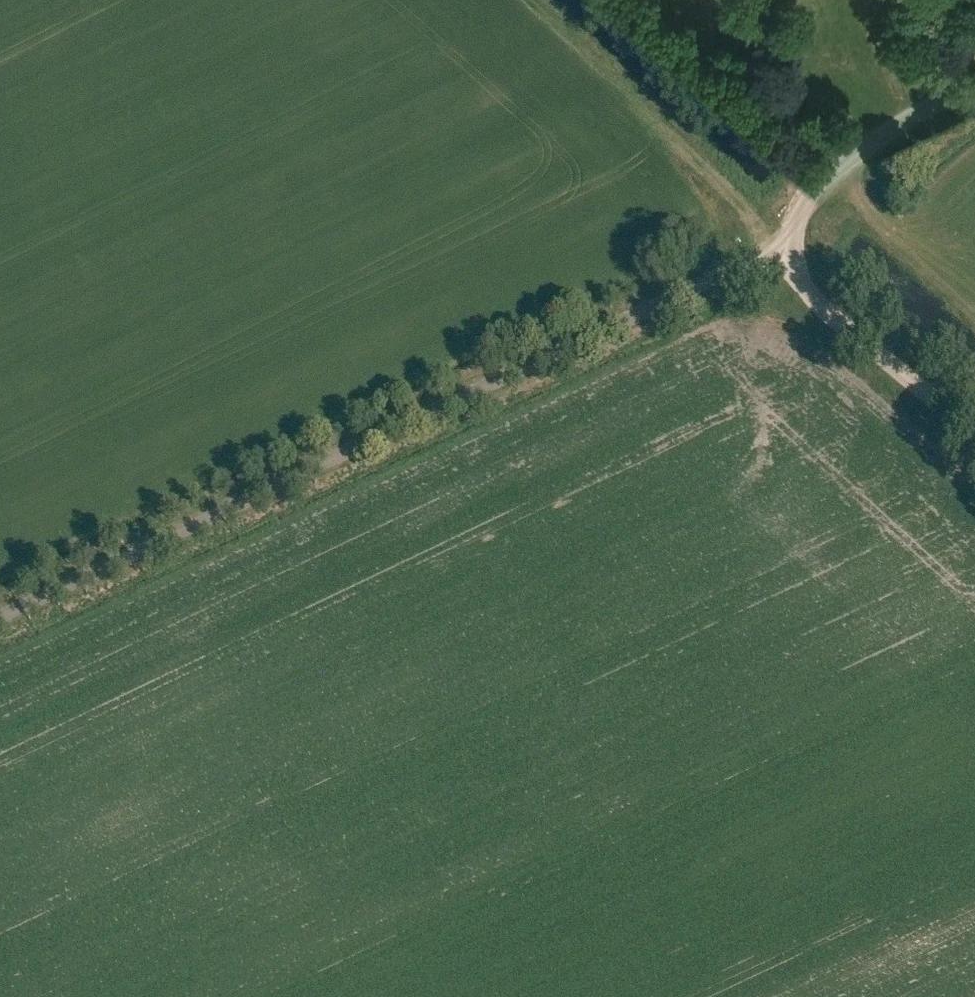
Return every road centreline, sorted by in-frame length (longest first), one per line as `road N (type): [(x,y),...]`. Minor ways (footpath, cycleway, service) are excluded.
road 1 (unclassified): [(0,622),(666,302),(781,257)]
road 2 (residential): [(974,443),(836,320),(781,257)]
road 3 (unclassified): [(781,257),(814,191),(868,145),(974,85)]

